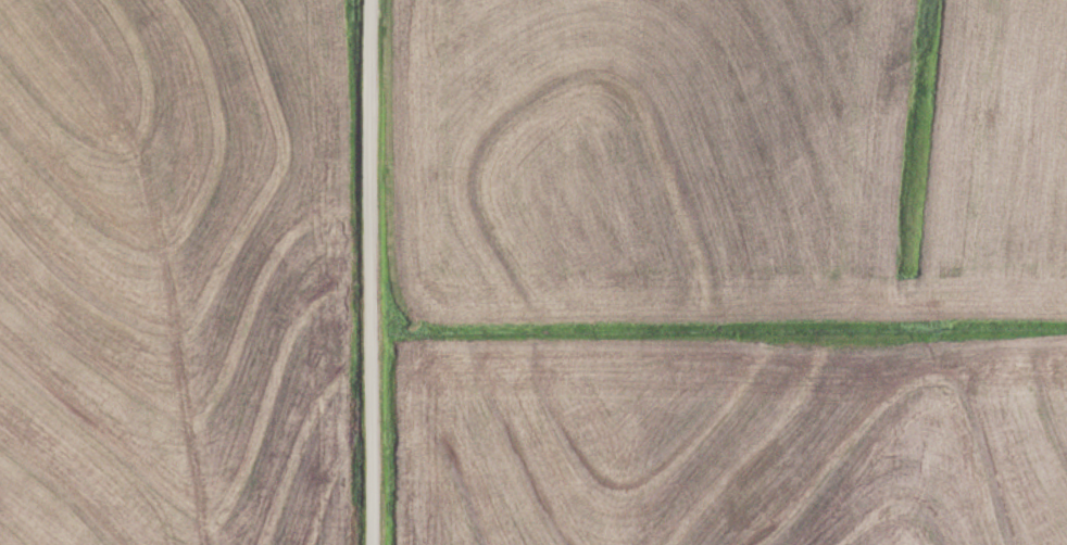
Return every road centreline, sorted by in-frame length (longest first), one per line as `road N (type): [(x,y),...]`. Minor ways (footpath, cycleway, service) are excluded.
road 1 (residential): [(367,544),(365,0)]

